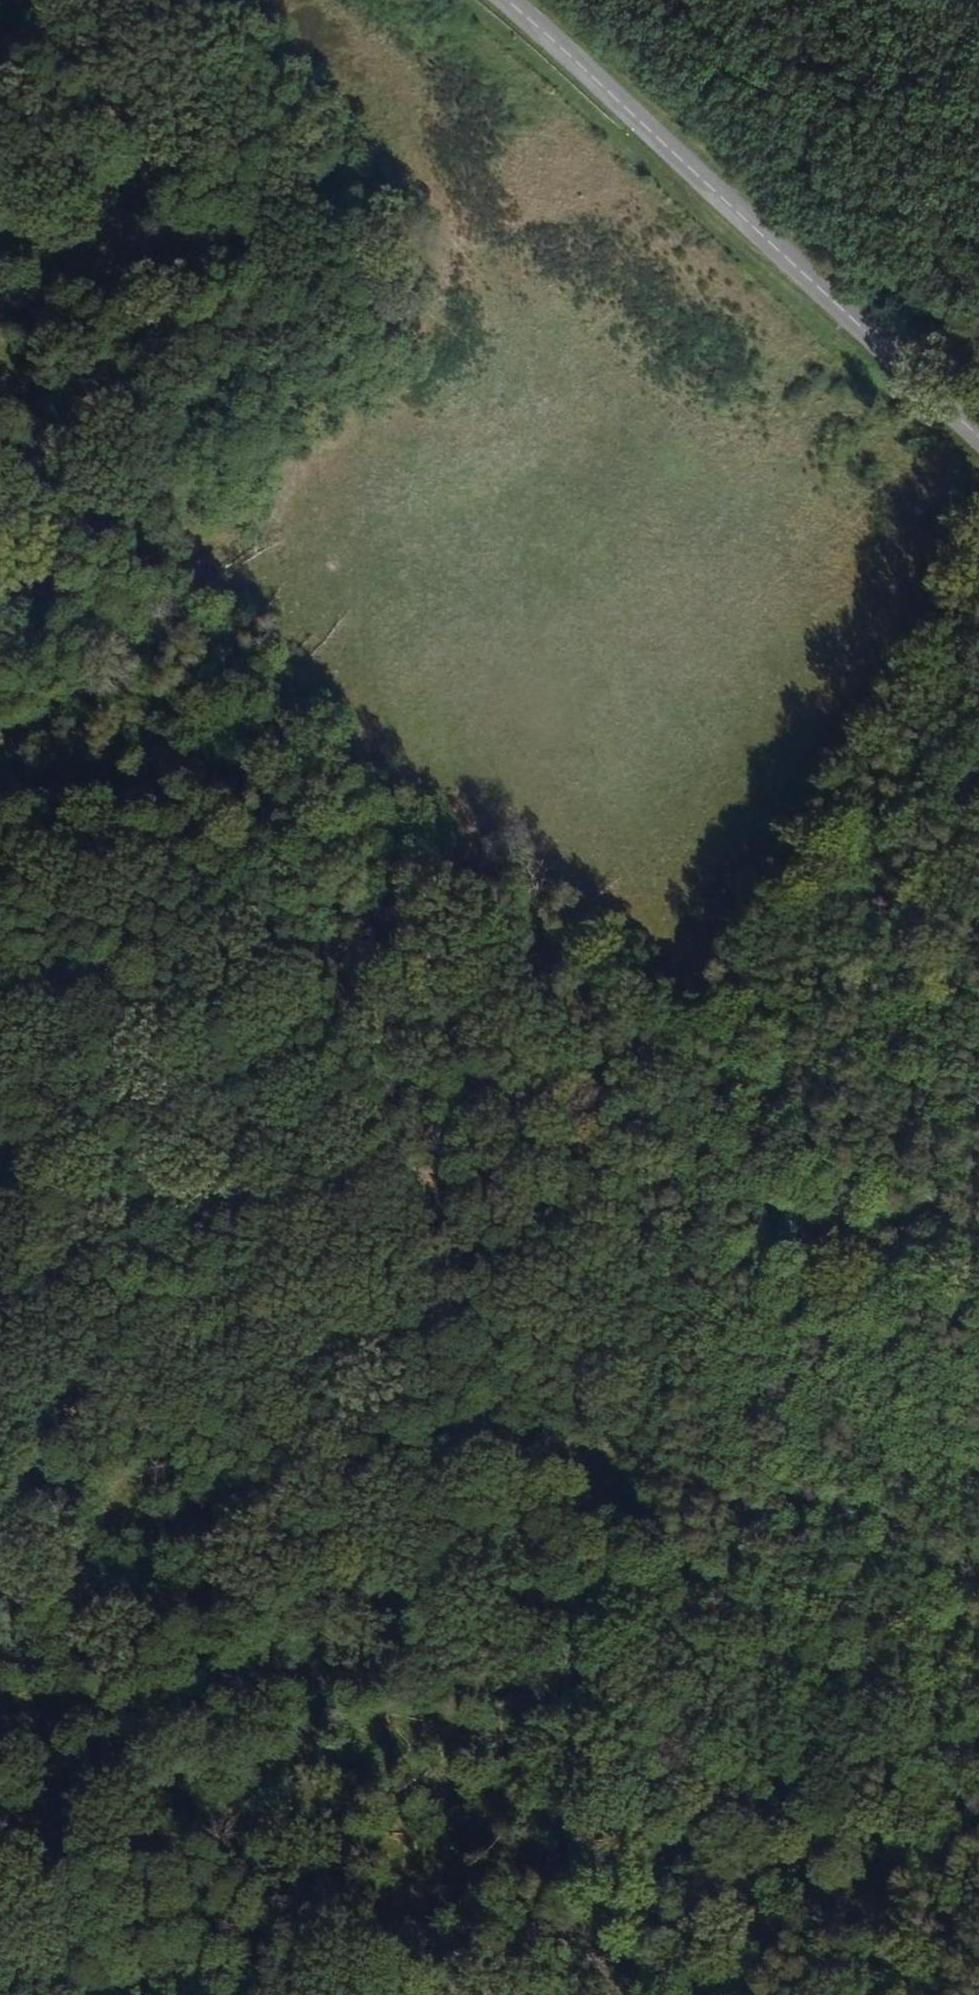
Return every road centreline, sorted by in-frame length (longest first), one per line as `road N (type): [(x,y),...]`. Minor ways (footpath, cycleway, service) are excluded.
road 1 (secondary): [(978,440),(868,347),(496,0)]

